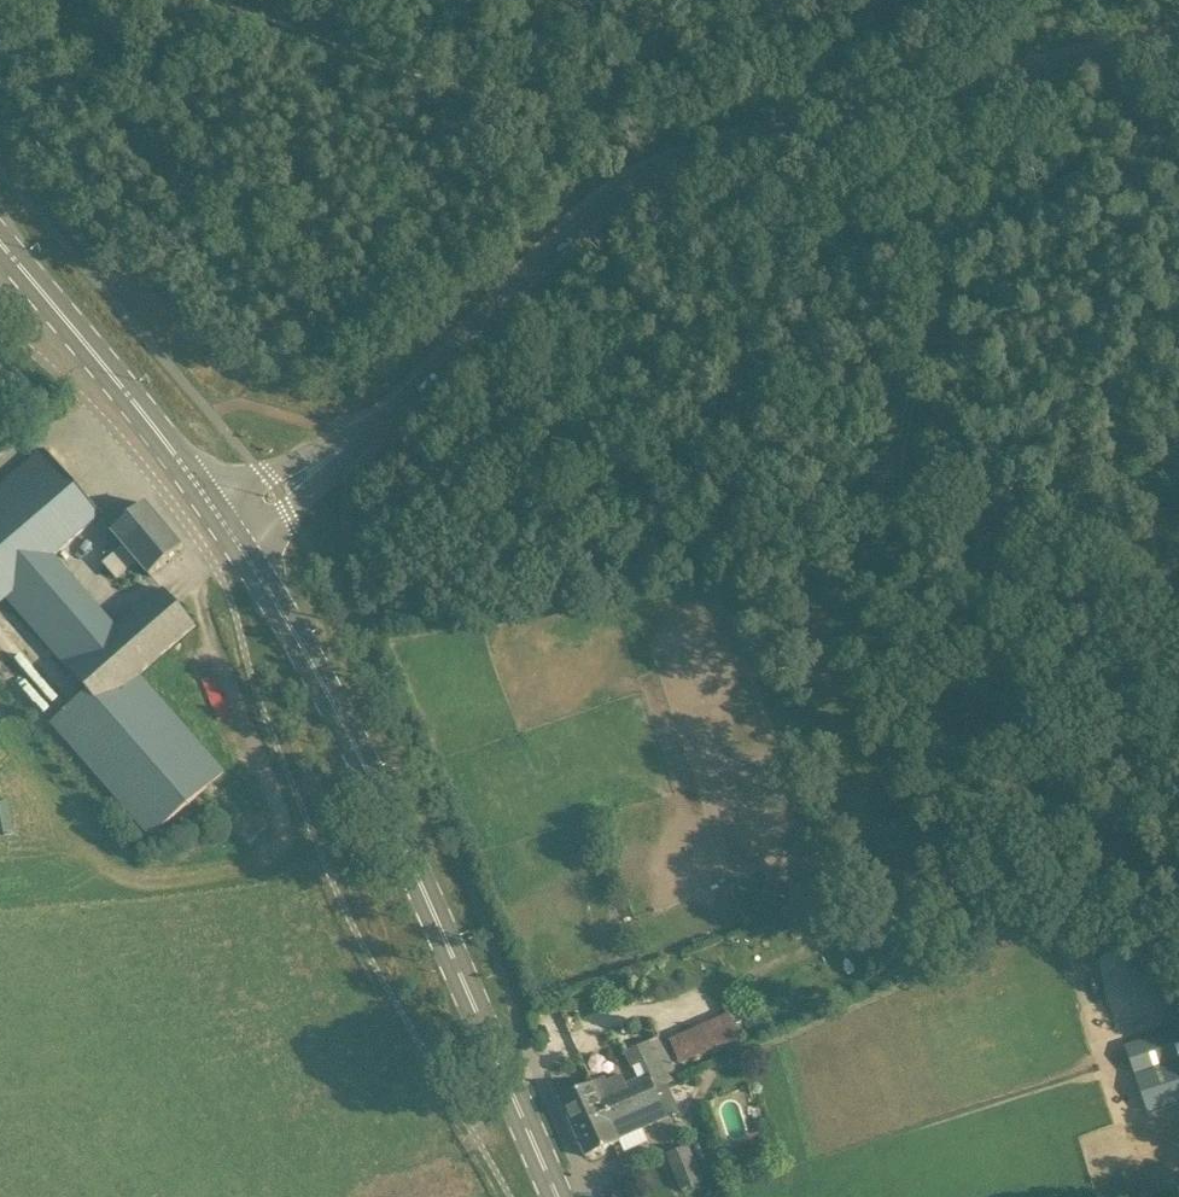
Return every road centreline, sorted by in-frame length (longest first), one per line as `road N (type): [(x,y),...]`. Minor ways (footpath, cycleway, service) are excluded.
road 1 (unclassified): [(388,418),(589,215),(637,180),(692,155),(1178,35)]
road 2 (primary): [(558,1196),(353,739),(241,548)]
road 3 (track): [(209,0),(397,64),(565,100),(751,60),(900,39)]
road 4 (track): [(900,764),(896,561),(934,131),(928,96)]
road 5 (track): [(900,764),(967,828),(1178,971)]
road 6 (primary): [(216,511),(0,243)]
road 7 (track): [(1178,737),(969,749),(900,764)]
road 8 (unclassified): [(241,548),(291,513),(388,418)]
road 9 (unclassified): [(388,418),(266,475),(216,511)]
road 10 (track): [(900,39),(1084,0)]

